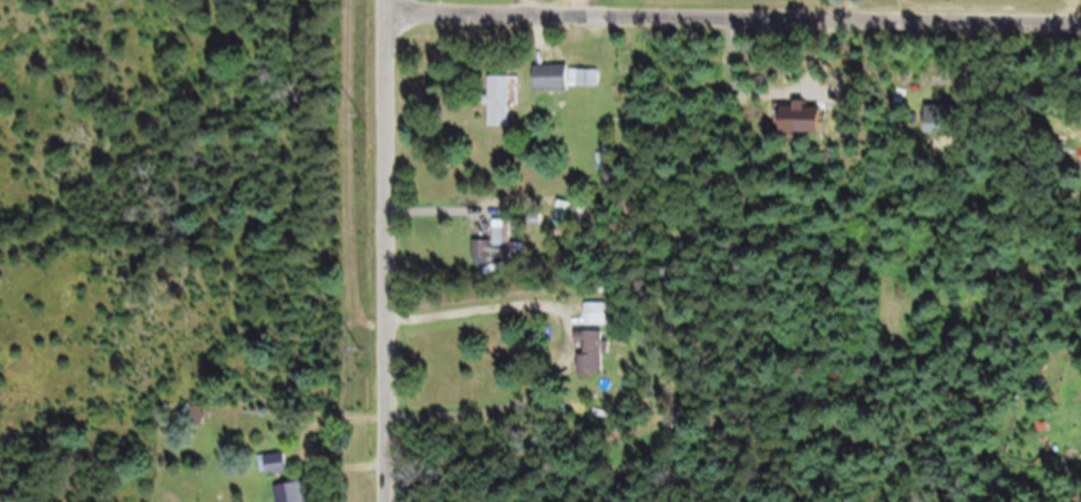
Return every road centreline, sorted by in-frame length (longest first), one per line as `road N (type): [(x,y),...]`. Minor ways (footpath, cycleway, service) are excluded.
road 1 (residential): [(1080,35),(387,23)]
road 2 (residential): [(388,501),(387,0)]

